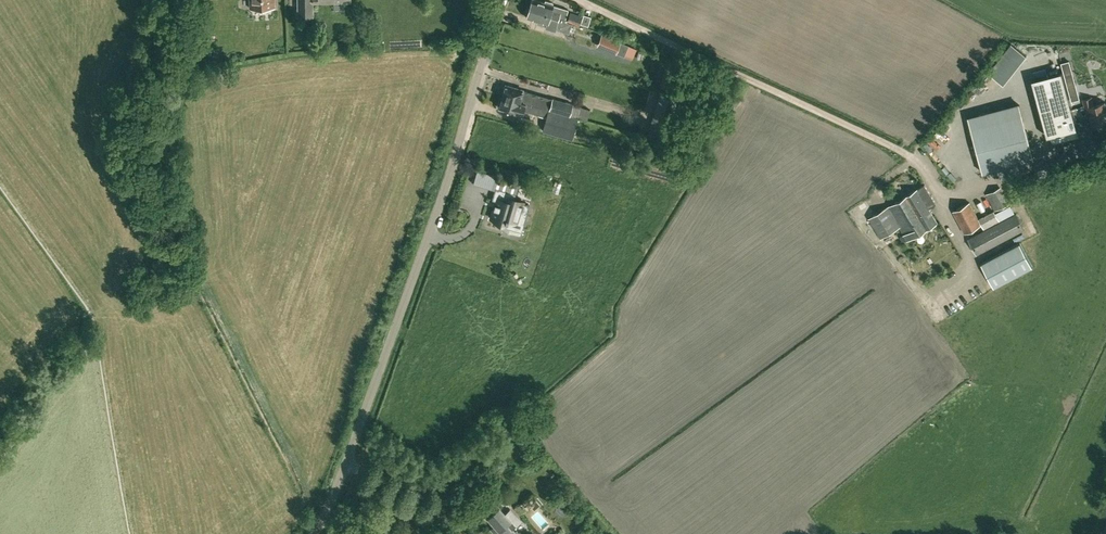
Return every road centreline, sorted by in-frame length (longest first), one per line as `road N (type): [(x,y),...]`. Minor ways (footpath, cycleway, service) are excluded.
road 1 (unclassified): [(307,533),(430,231),(496,0)]
road 2 (track): [(873,133),(583,0)]
road 3 (unclassified): [(873,133),(920,165),(945,197),(1105,151)]

